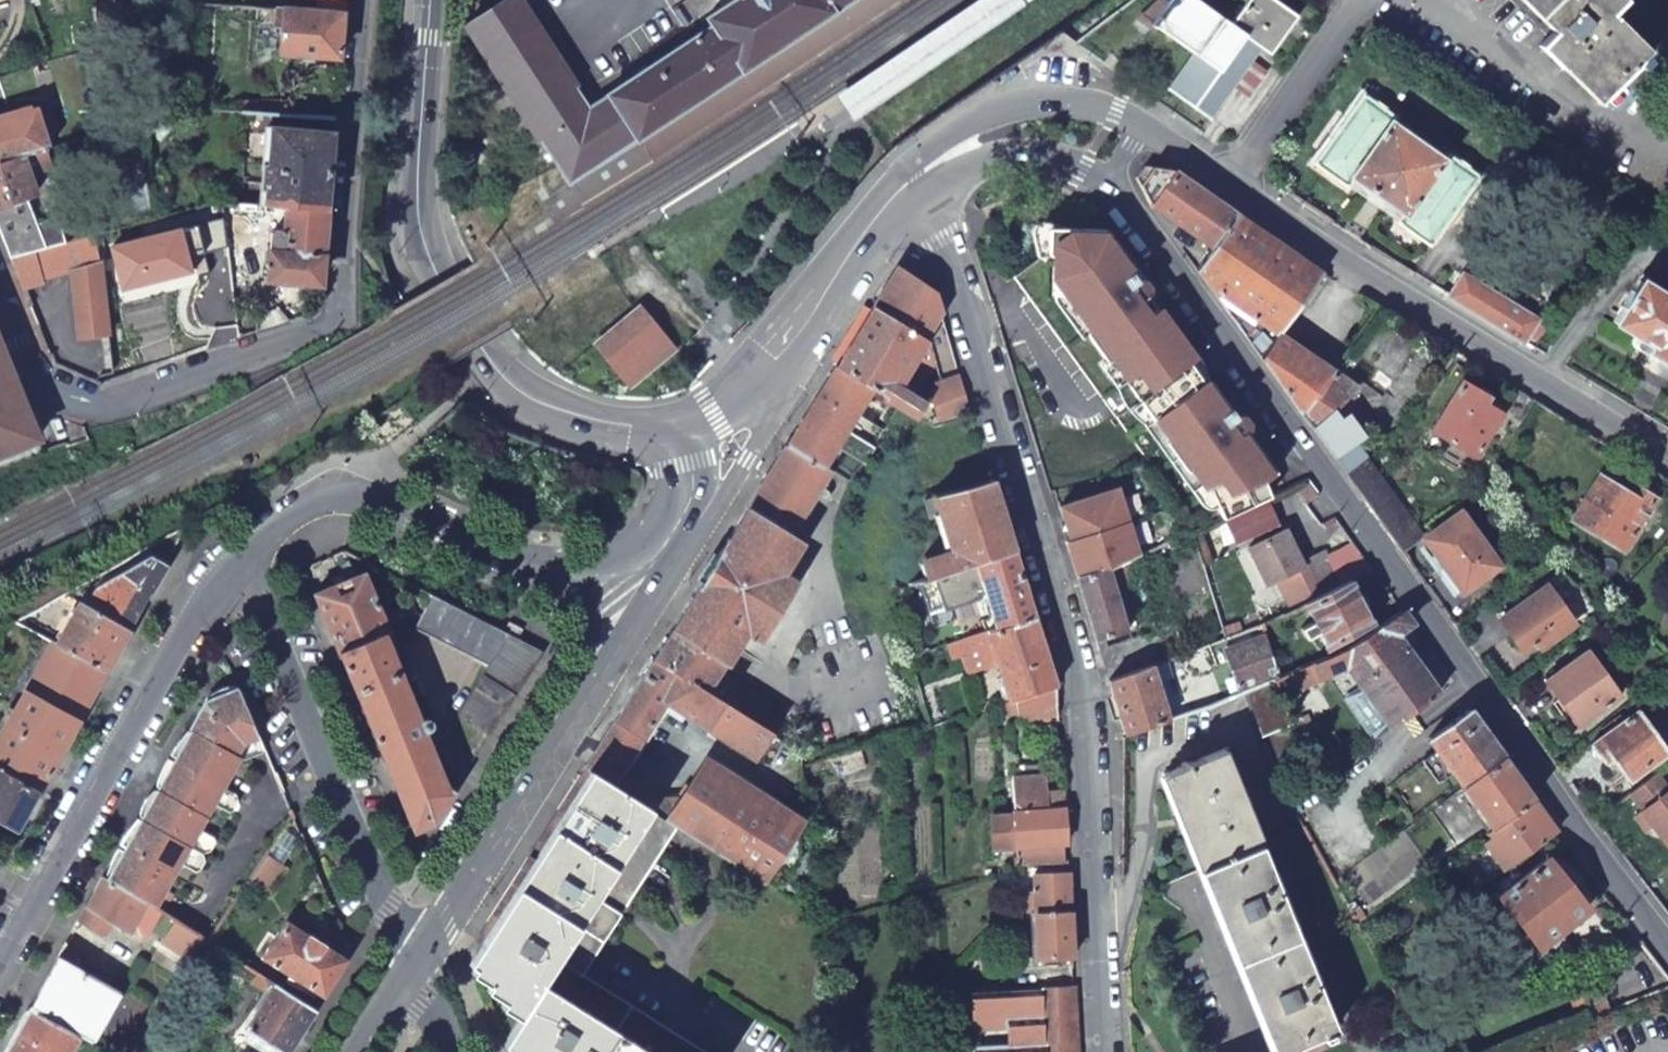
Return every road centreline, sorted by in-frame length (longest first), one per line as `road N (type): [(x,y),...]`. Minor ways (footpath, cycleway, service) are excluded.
road 1 (residential): [(1110,184),(1667,944)]
road 2 (residential): [(921,171),(1081,681),(1102,1051)]
road 3 (residential): [(0,292),(35,380),(93,406),(338,321),(370,0)]
road 4 (secondary): [(1667,460),(1143,128)]
road 5 (secondary): [(680,425),(634,427),(542,404),(511,383),(443,286),(419,219),(415,177),(429,0)]
road 6 (residential): [(243,561),(204,608),(0,966)]
road 7 (unclassified): [(243,561),(412,960)]
road 8 (residential): [(512,549),(352,498),(302,516),(243,561)]
road 9 (secondary): [(671,563),(743,453),(804,324)]
road 10 (residential): [(551,755),(589,668),(596,611),(569,581),(512,549)]
road 11 (secondary): [(412,960),(551,755)]
road 12 (secondary): [(551,755),(671,563)]
road 13 (secondary): [(1143,128),(1116,112),(1043,103),(1006,112),(963,148)]
road 14 (secondary): [(921,171),(859,241),(804,324)]
road 15 (residential): [(685,515),(634,552),(596,559),(512,549)]
road 16 (secondary): [(804,324),(749,388),(713,415),(680,425)]
road 17 (residential): [(963,148),(1049,152),(1110,184)]

